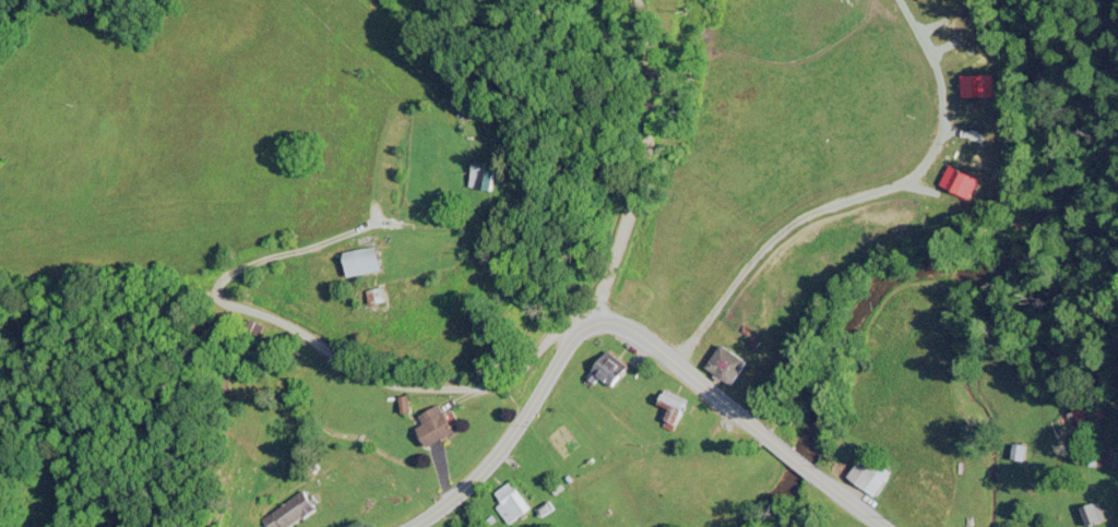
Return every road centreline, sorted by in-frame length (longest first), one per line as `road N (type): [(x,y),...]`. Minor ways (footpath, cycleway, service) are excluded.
road 1 (residential): [(576,331),(609,273),(644,164),(651,89),(639,0)]
road 2 (residential): [(263,309),(381,376),(428,384),(500,378),(576,331)]
road 3 (primary): [(403,526),(455,495),(493,458),(576,331)]
road 4 (residential): [(0,287),(192,314),(263,309)]
road 5 (primary): [(576,331),(598,321),(625,323),(766,430)]

